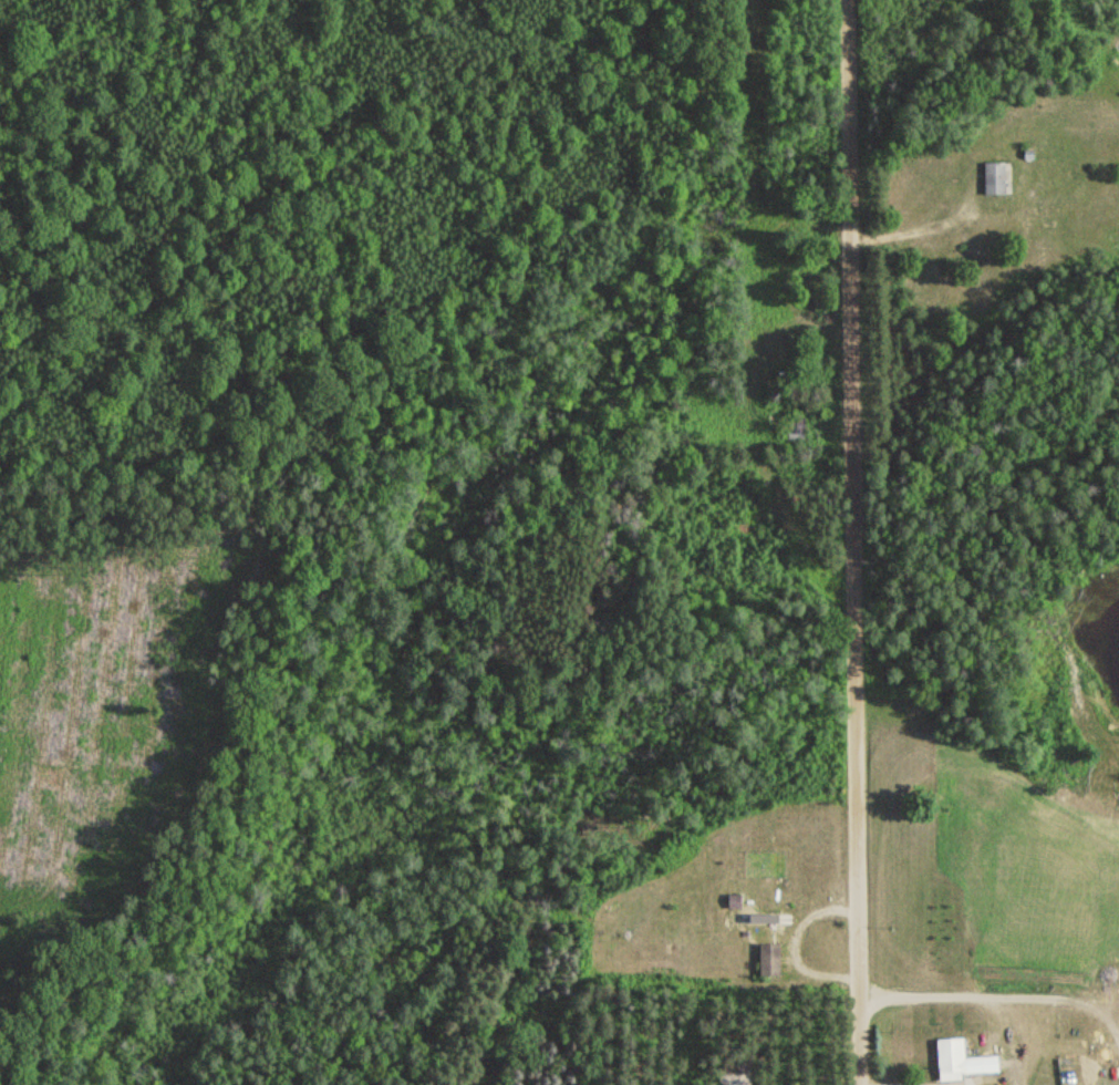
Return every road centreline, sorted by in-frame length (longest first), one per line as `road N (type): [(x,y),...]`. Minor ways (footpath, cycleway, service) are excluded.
road 1 (residential): [(857,1084),(852,0)]

